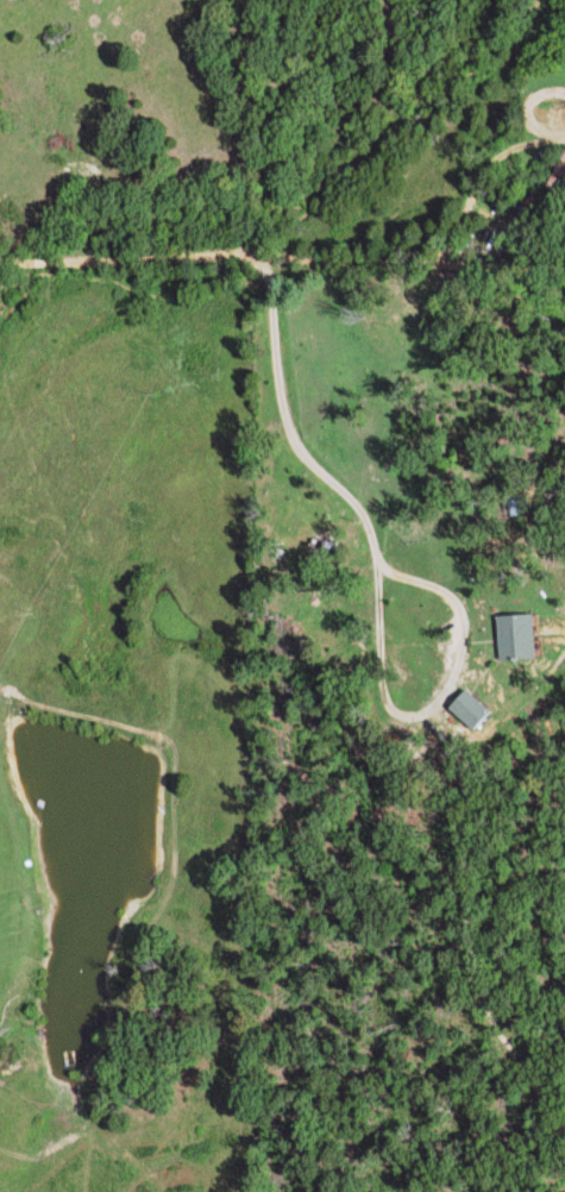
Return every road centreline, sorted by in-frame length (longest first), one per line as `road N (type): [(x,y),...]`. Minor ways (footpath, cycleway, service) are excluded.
road 1 (residential): [(0,280),(564,284)]

